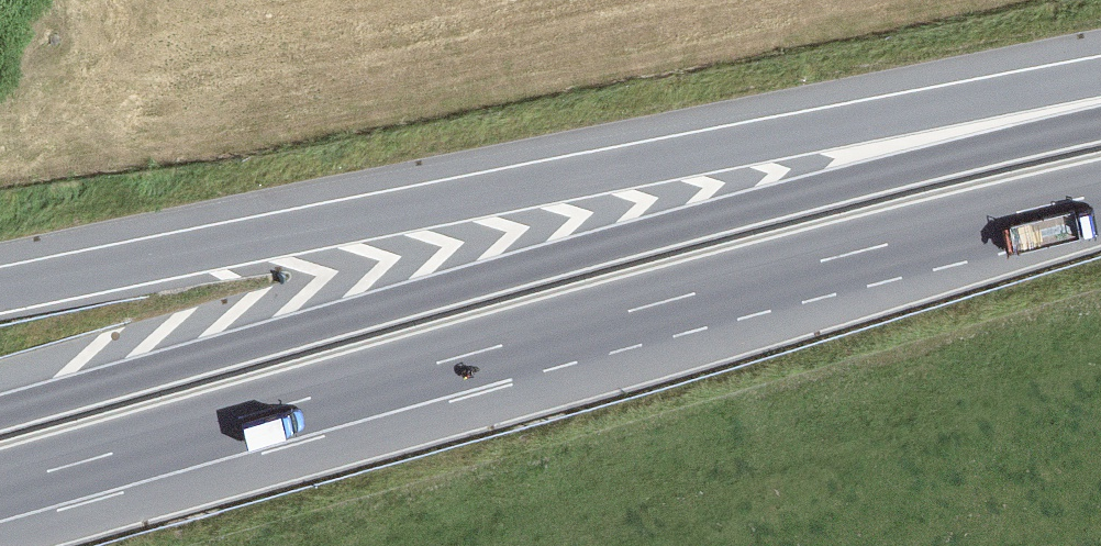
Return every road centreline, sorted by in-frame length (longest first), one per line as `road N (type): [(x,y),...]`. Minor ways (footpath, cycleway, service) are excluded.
road 1 (trunk): [(1100,124),(646,236),(0,414)]
road 2 (trunk): [(0,484),(662,302),(1100,194)]
road 3 (trunk): [(1100,84),(665,159),(0,291)]

